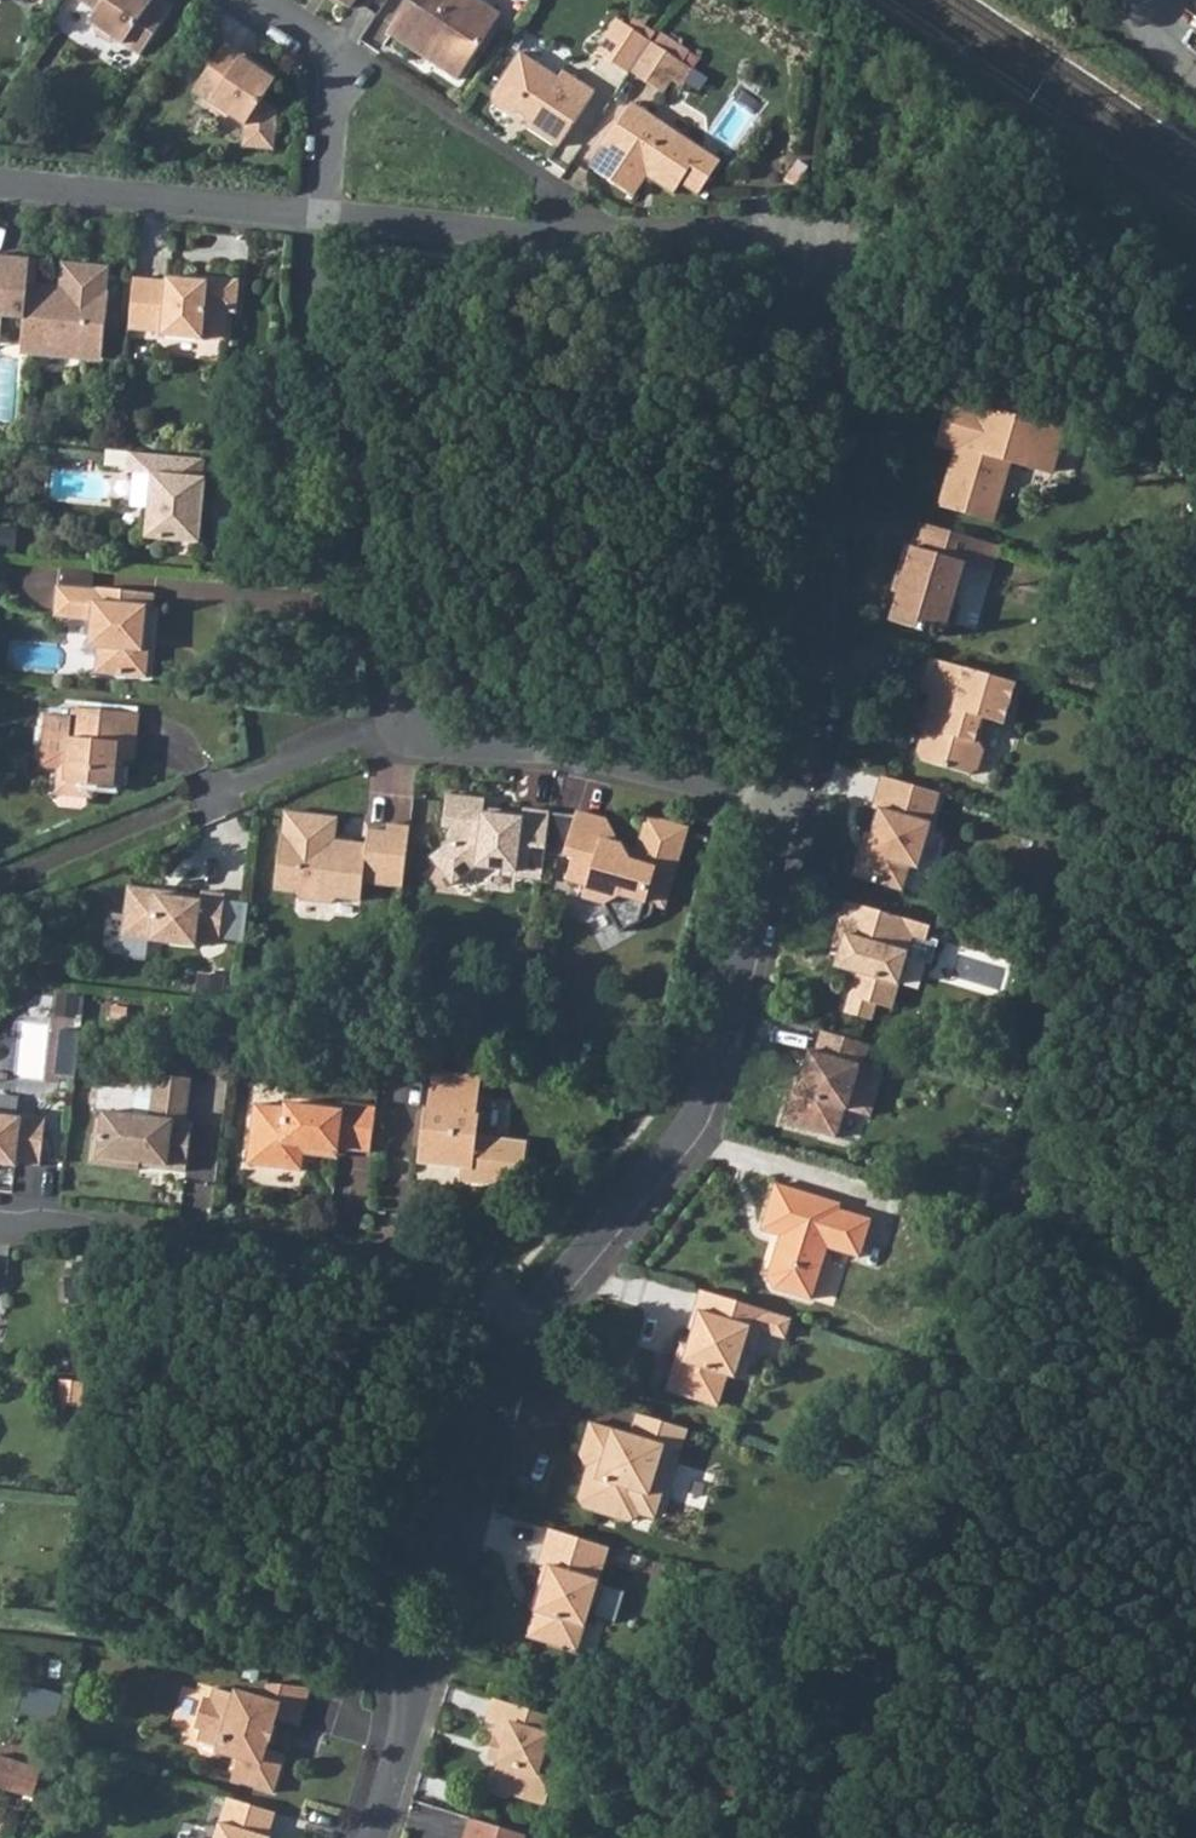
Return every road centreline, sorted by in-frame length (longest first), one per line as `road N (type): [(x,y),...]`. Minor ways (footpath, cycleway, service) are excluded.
road 1 (residential): [(791,809),(817,695),(839,259),(828,241),(324,217)]
road 2 (residential): [(791,809),(564,761),(397,740),(390,630),(365,479),(318,305),(324,217)]
road 3 (residential): [(515,1330),(694,1113),(791,809)]
road 4 (residential): [(0,1231),(485,1290),(515,1330)]
road 5 (residential): [(365,1837),(413,1664),(434,1510),(515,1330)]
road 6 (residential): [(324,217),(0,184)]
road 7 (residential): [(324,217),(337,59),(247,0)]

